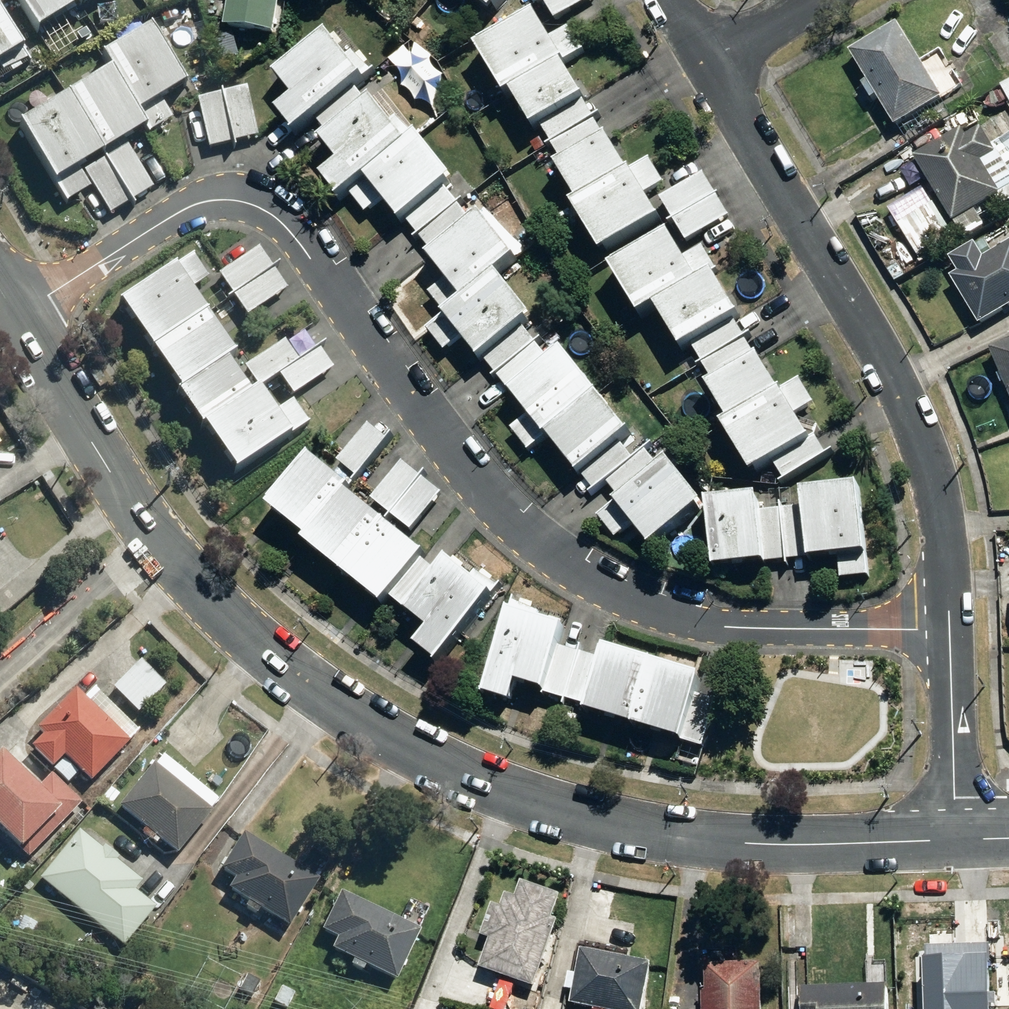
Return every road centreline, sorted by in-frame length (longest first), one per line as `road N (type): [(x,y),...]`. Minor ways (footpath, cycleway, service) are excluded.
road 1 (tertiary): [(21,318),(150,543),(238,629),(374,725),(532,805),(608,827),(751,844),(957,840)]
road 2 (residential): [(21,318),(192,207),(222,199),(253,204),(292,233),(478,491),(566,566),(701,622),(949,630)]
road 3 (residential): [(711,65),(918,426),(947,544),(949,630)]
road 4 (residential): [(949,630),(957,840)]

